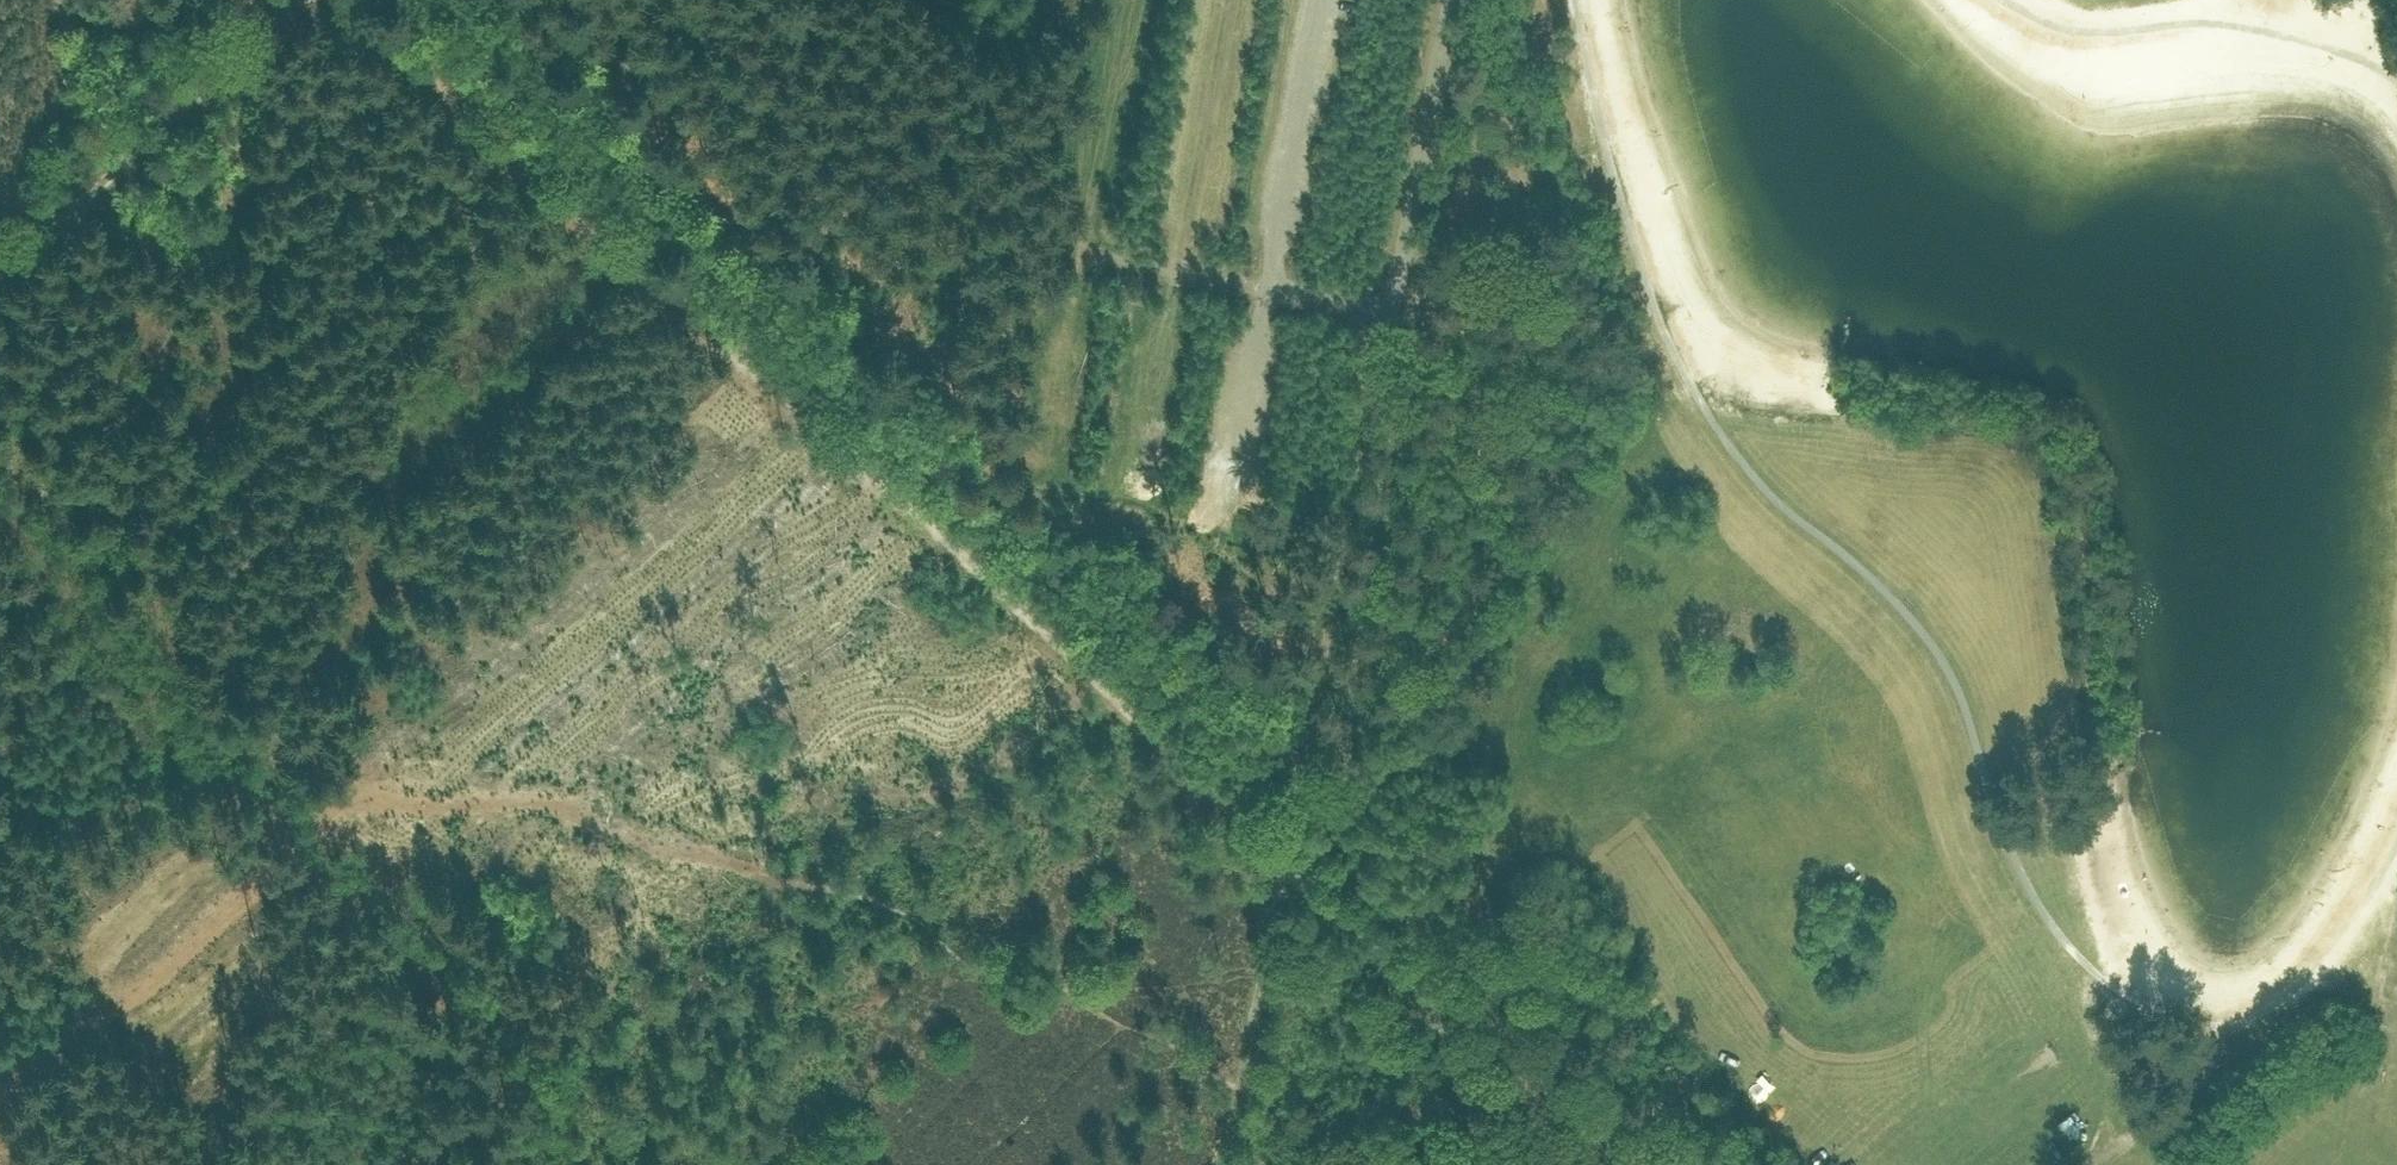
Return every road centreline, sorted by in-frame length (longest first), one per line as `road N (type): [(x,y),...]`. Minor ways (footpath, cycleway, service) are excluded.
road 1 (track): [(0,1069),(247,858),(346,785),(440,787),(557,800),(761,878),(864,892),(969,960),(1051,980),(1324,1129),(1345,1142),(1355,1164)]
road 2 (track): [(344,0),(1287,855)]
road 3 (track): [(530,1081),(0,526)]
road 4 (track): [(1110,702),(996,786),(942,810),(823,837),(781,860),(613,999),(530,1081)]
road 5 (unclassified): [(1322,655),(1445,0)]
road 6 (track): [(1222,0),(1139,470)]
road 7 (track): [(1031,457),(1113,0)]
road 8 (track): [(1287,855),(1562,1164)]
road 9 (track): [(294,0),(0,247)]
road 10 (track): [(1221,1164),(1287,855)]
road 11 (track): [(2084,1164),(2197,1090),(2226,1023)]
road 12 (track): [(1287,855),(1322,655)]

